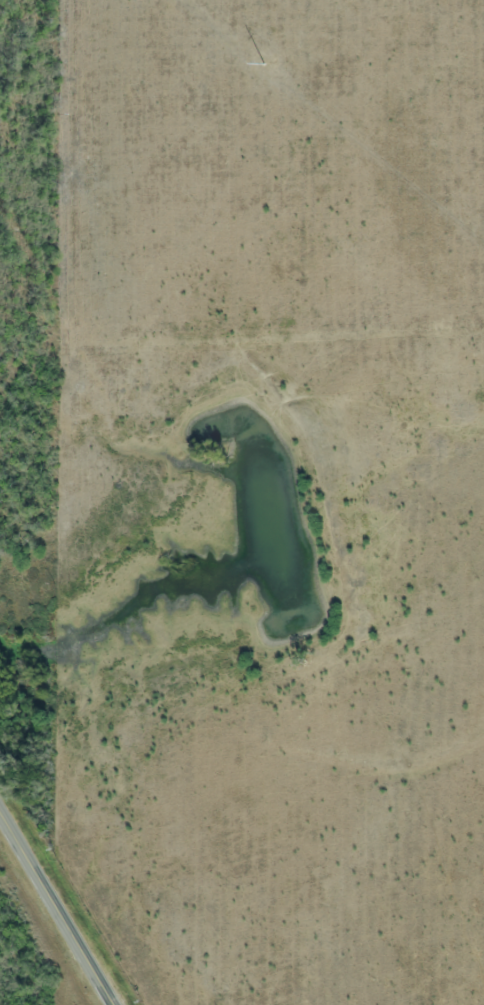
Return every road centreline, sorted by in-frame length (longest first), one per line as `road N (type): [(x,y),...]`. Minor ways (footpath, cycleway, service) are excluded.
road 1 (tertiary): [(116,1004),(0,808)]

